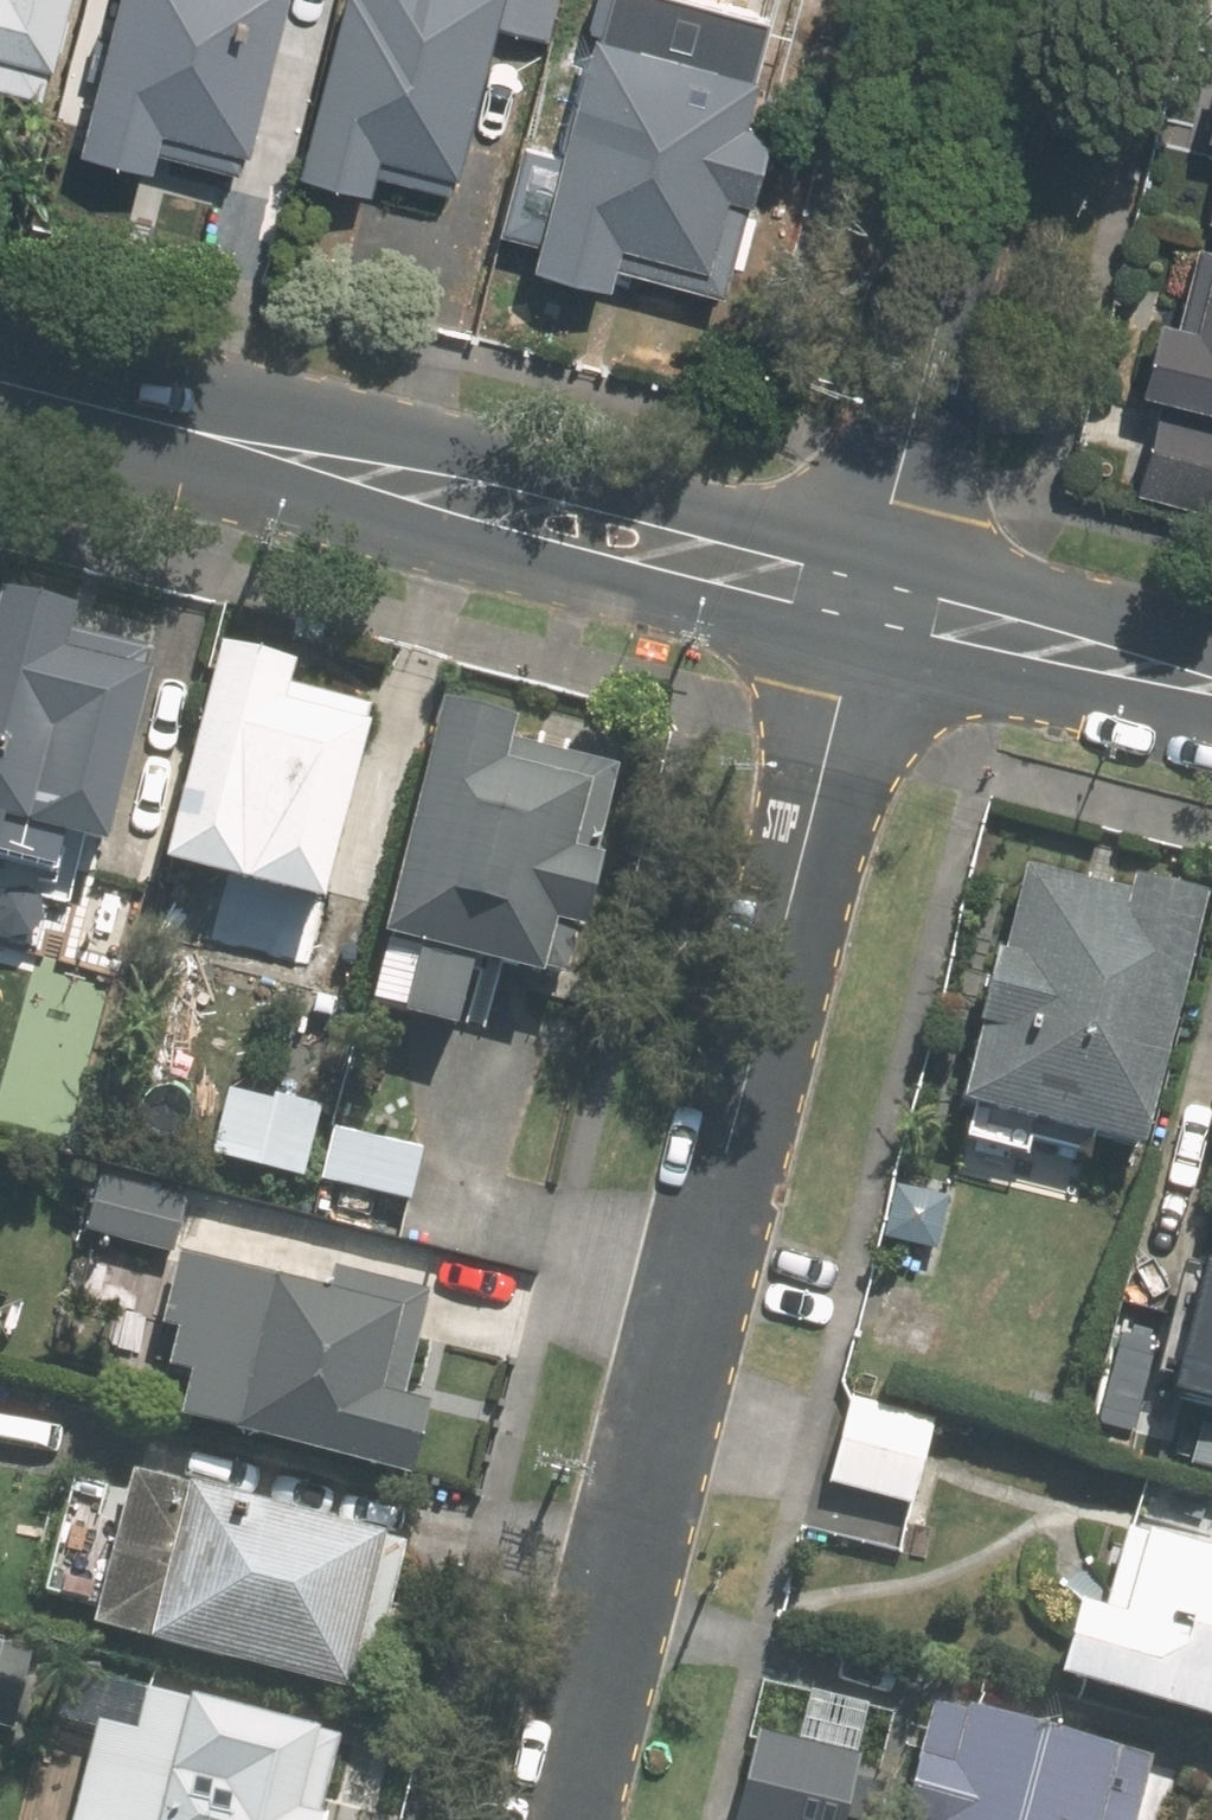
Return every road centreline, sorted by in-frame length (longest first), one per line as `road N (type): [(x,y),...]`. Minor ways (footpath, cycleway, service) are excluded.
road 1 (residential): [(870,596),(559,1819)]
road 2 (secondary): [(870,596),(0,382)]
road 3 (residential): [(1039,0),(870,596)]
road 4 (secondary): [(1211,684),(870,596)]

